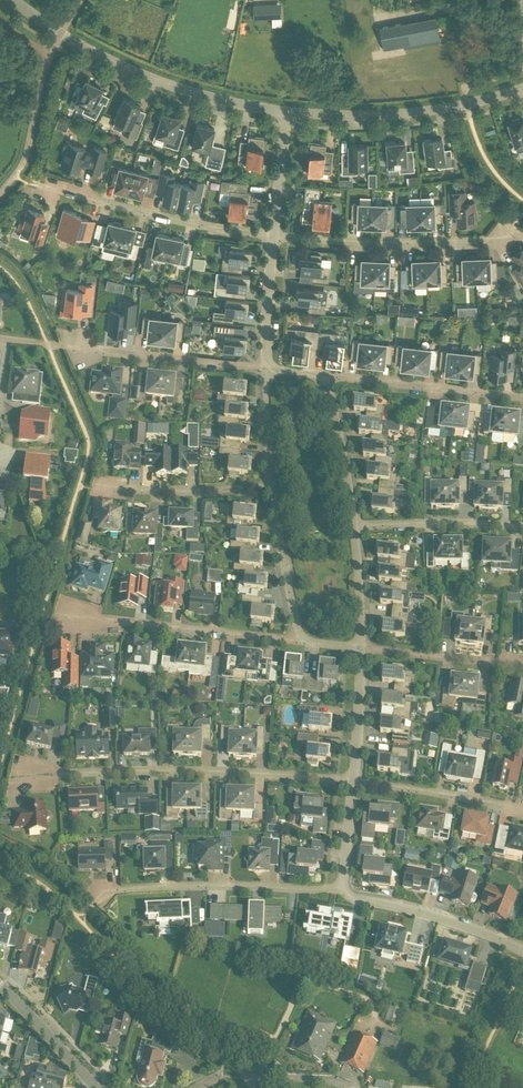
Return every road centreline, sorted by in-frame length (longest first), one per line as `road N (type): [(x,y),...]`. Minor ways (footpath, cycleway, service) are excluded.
road 1 (residential): [(353,783),(211,774),(13,784)]
road 2 (residential): [(285,114),(158,83),(61,35),(16,0)]
road 3 (residential): [(522,90),(413,114),(285,114)]
road 4 (residential): [(298,640),(63,617)]
road 5 (residential): [(273,236),(44,187)]
road 6 (residential): [(105,892),(339,889)]
road 7 (residential): [(506,241),(273,236)]
road 8 (residential): [(267,371),(62,343)]
road 9 (residential): [(522,396),(327,378)]
road 10 (residential): [(522,947),(339,889)]
road 11 (residential): [(272,488),(97,491)]
road 12 (residential): [(522,814),(353,783)]
road 13 (residential): [(522,526),(491,520),(356,526)]
road 14 (residential): [(522,665),(360,648)]
road 15 (residential): [(298,640),(272,488)]
road 16 (residential): [(356,526),(327,378)]
road 17 (residential): [(353,783),(360,648)]
road 18 (residential): [(267,371),(273,236)]
road 19 (residential): [(88,1075),(0,989)]
road 20 (residential): [(273,236),(285,114)]
road 21 (residential): [(360,648),(356,526)]

